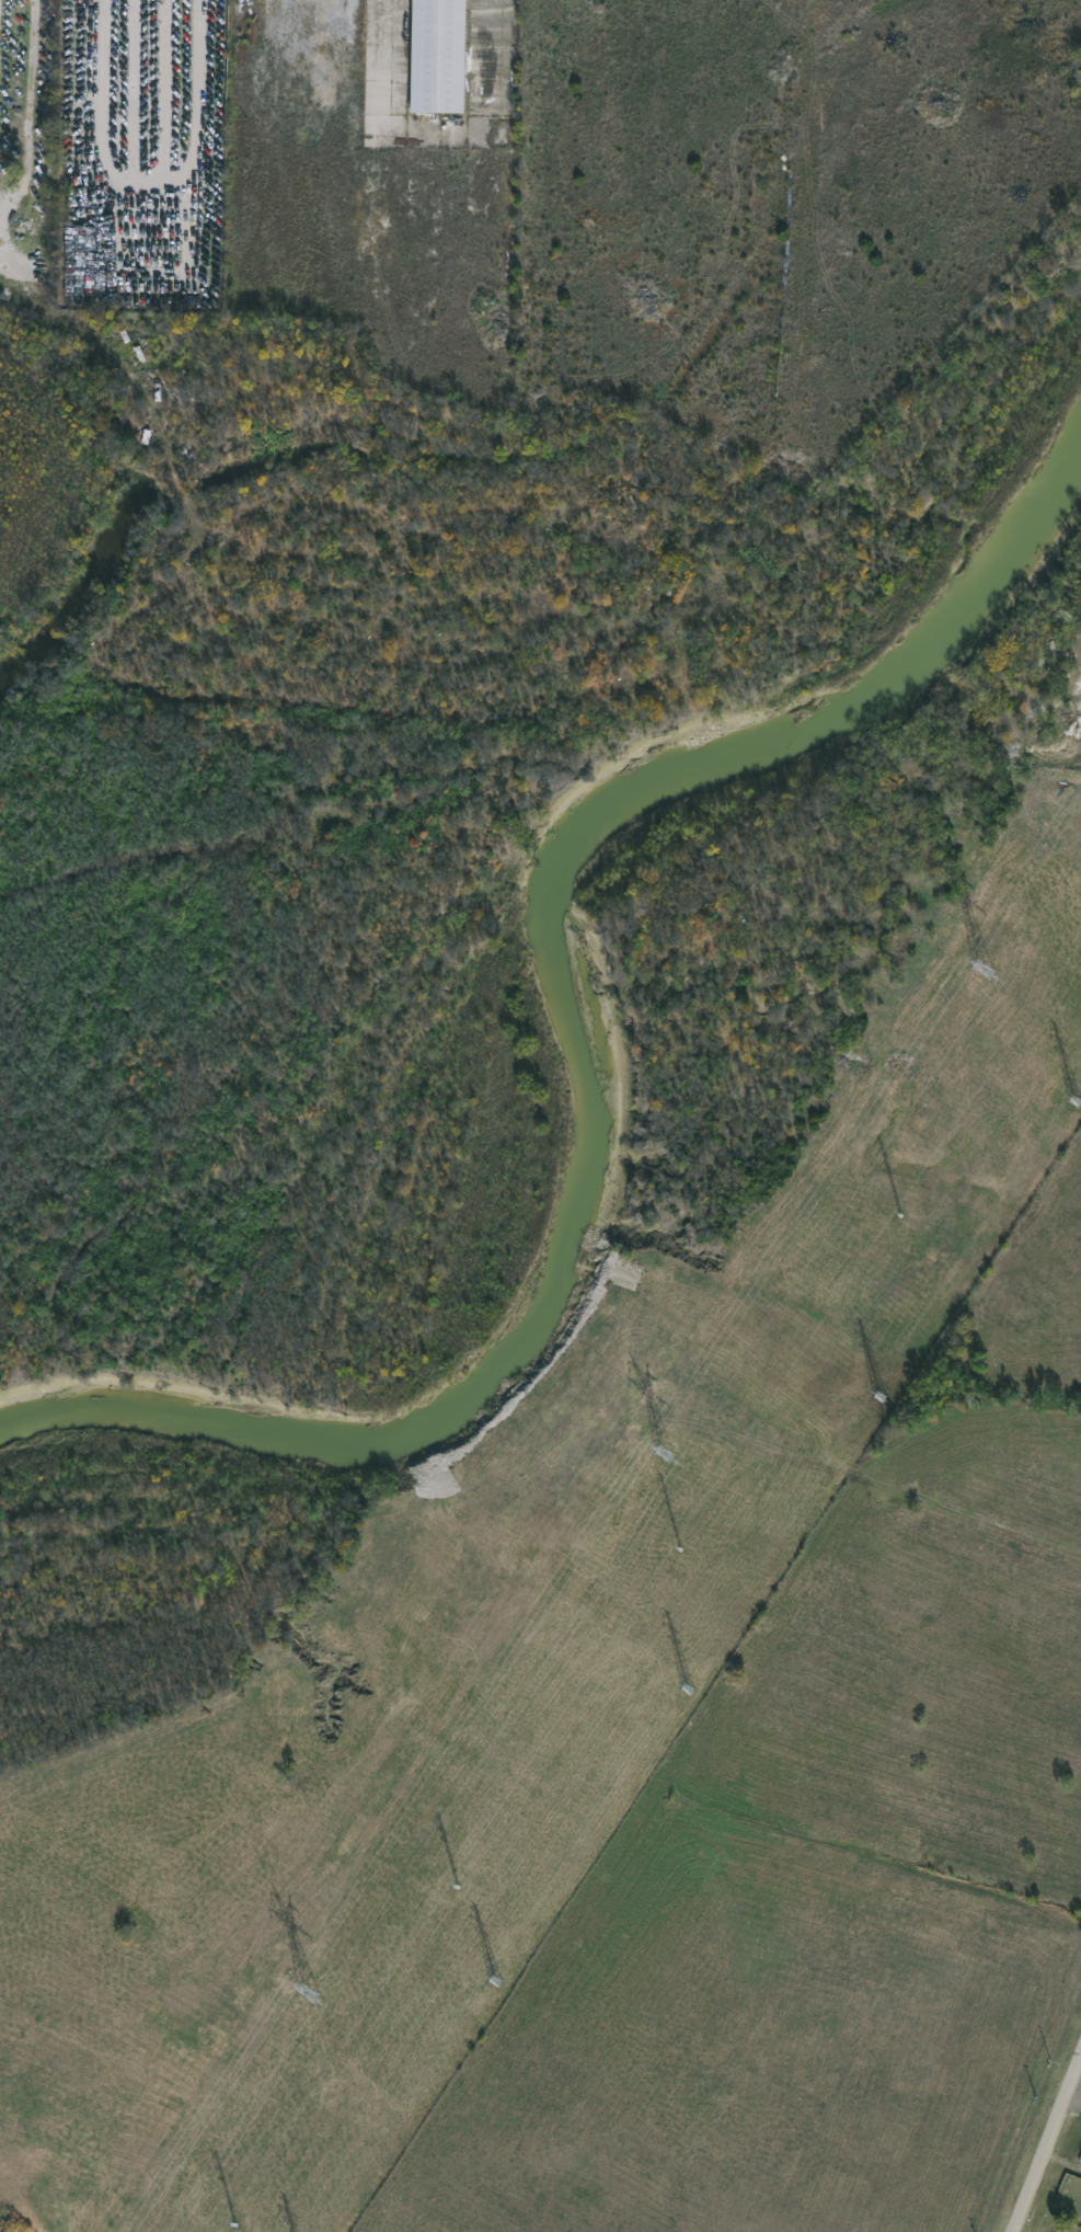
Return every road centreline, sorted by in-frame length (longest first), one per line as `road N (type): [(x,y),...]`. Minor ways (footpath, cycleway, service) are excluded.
road 1 (tertiary): [(1080,2062),(1014,2231)]

